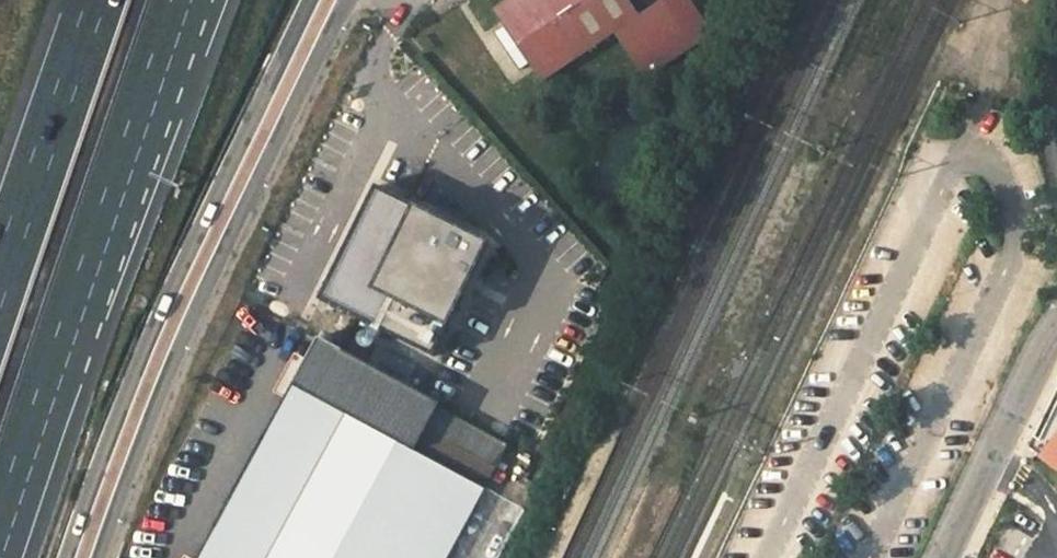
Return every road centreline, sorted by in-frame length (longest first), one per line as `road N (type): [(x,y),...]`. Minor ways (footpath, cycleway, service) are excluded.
road 1 (secondary): [(100,557),(184,334),(347,0)]
road 2 (secondary): [(310,0),(155,323),(65,557)]
road 3 (motorway): [(0,534),(182,0)]
road 4 (motorway): [(96,0),(0,279)]
road 5 (tertiary): [(942,557),(1056,332)]

